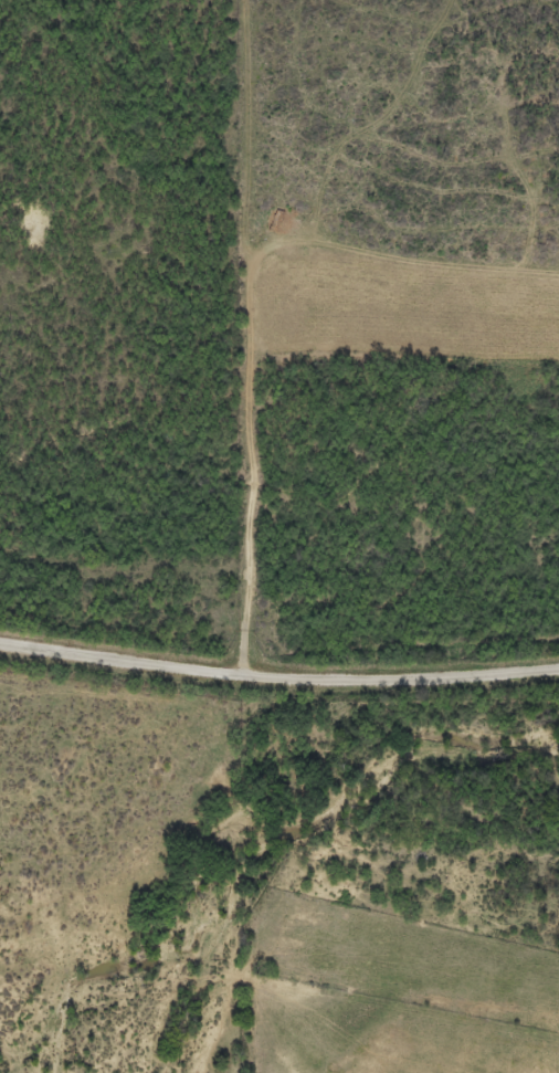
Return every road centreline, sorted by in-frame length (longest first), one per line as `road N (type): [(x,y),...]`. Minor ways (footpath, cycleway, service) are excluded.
road 1 (residential): [(0,674),(42,682),(298,682),(558,656)]

